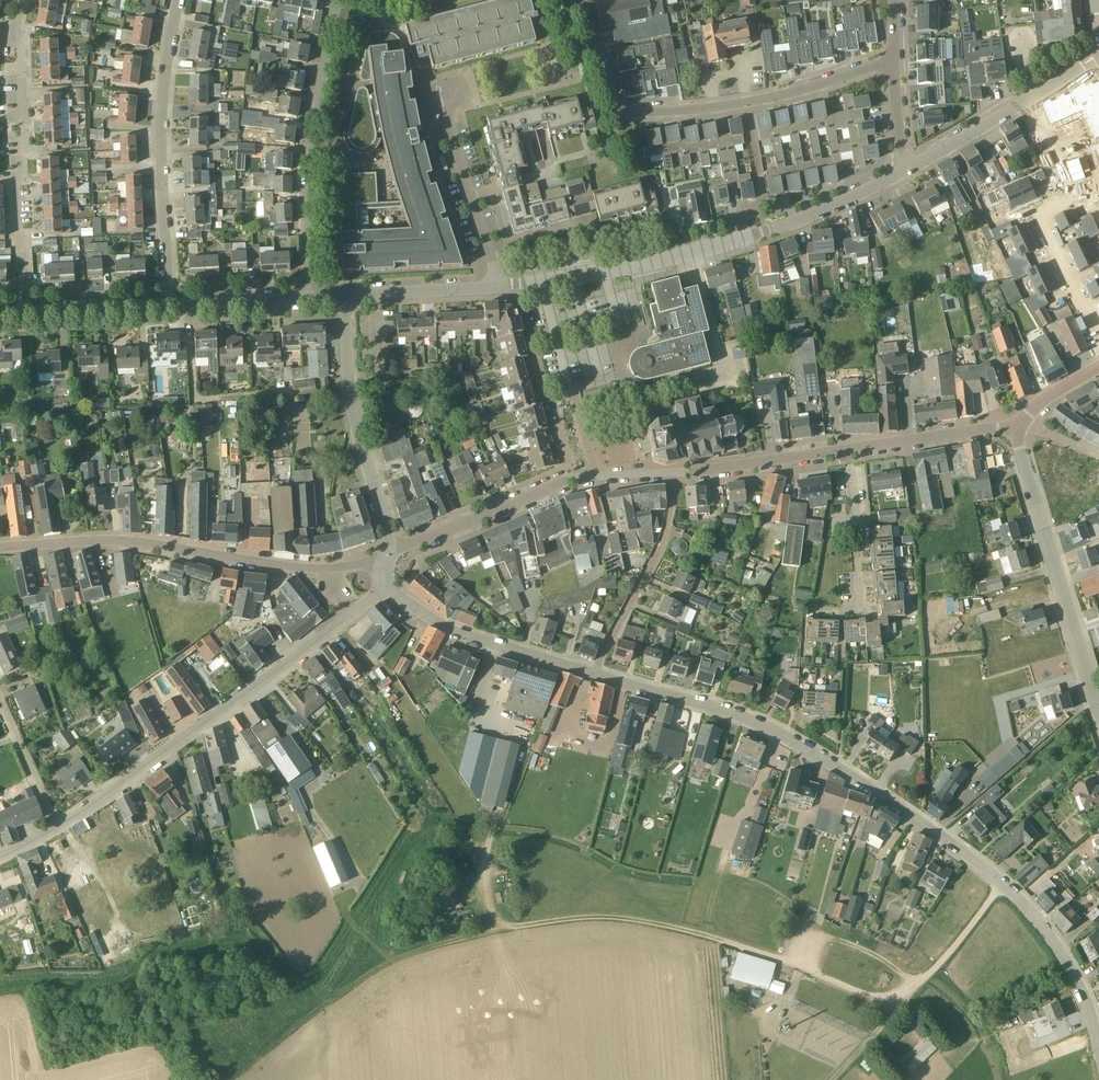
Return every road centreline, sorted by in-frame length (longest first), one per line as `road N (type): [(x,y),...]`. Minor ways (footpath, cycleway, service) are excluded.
road 1 (residential): [(1098,1045),(1056,944),(977,861),(765,724),(594,673)]
road 2 (tertiary): [(499,285),(745,239),(905,172)]
road 3 (residential): [(58,829),(386,588)]
road 4 (residential): [(580,0),(613,98),(636,113),(771,99),(893,61)]
road 5 (residential): [(386,555),(326,570),(119,540),(0,548)]
road 6 (residential): [(26,315),(15,184),(24,149),(19,0)]
road 7 (residential): [(170,307),(161,123),(178,0)]
road 8 (residential): [(313,297),(310,146),(336,0)]
road 9 (tertiary): [(1096,702),(1013,427)]
road 10 (residential): [(1030,96),(1069,186),(1066,200),(1037,215),(1079,306),(1098,325)]
road 11 (residential): [(386,555),(352,384),(348,295)]
road 12 (track): [(833,1079),(1004,883)]
road 13 (residential): [(594,673),(447,628),(386,588)]
road 14 (residential): [(594,673),(660,544),(674,474)]
road 15 (residential): [(499,285),(458,158),(452,90)]
road 16 (residential): [(386,555),(571,479)]
road 17 (residential): [(823,611),(861,606),(849,449)]
road 18 (residential): [(674,474),(849,449)]
road 19 (residential): [(849,449),(1013,427)]
road 20 (tertiary): [(348,295),(499,285)]
road 21 (track): [(0,1005),(148,987)]
road 22 (tertiary): [(905,172),(1030,96)]
road 23 (tertiary): [(26,315),(170,307)]
road 24 (tertiary): [(170,307),(313,297)]
road 25 (residential): [(58,829),(0,701)]

